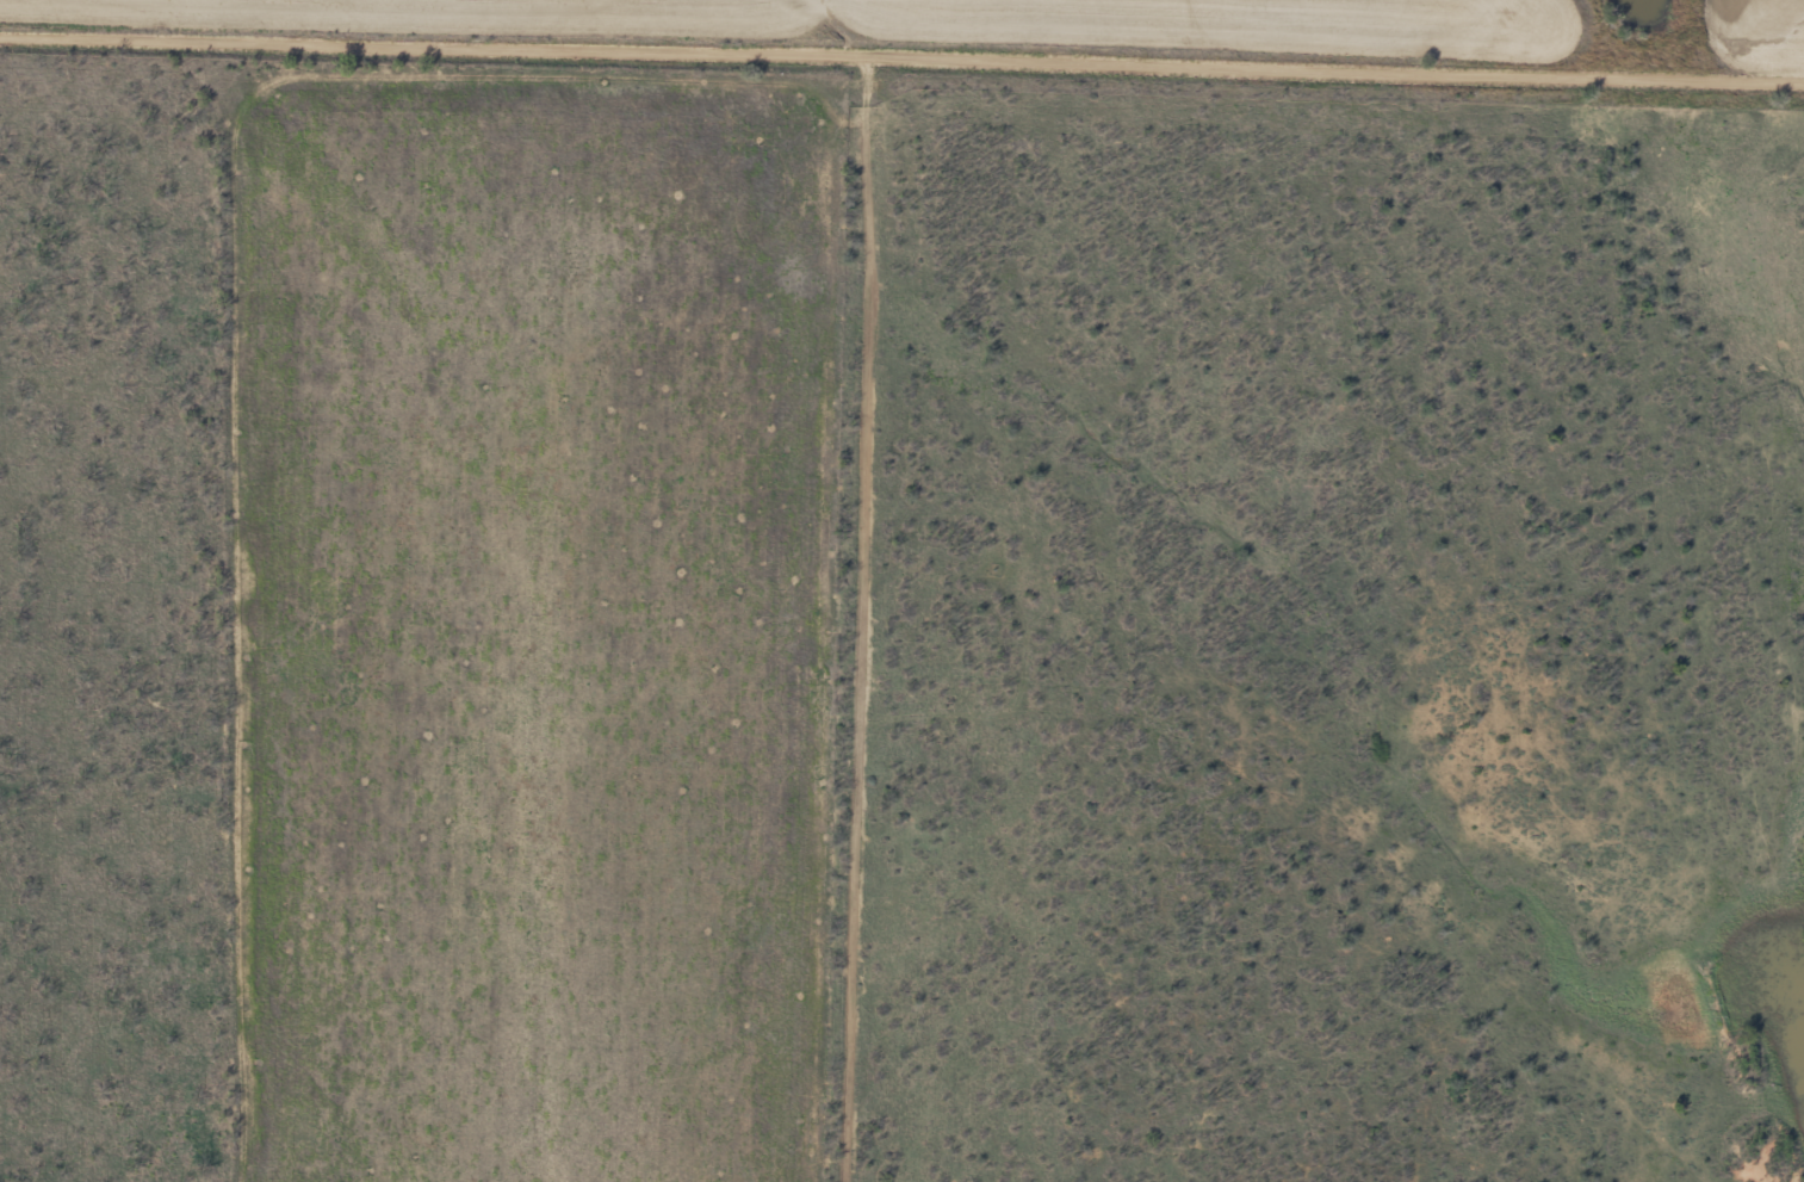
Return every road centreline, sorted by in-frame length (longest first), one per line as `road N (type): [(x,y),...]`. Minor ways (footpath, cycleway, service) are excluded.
road 1 (residential): [(1803,79),(644,44),(0,34)]
road 2 (residential): [(830,1181),(851,52)]

